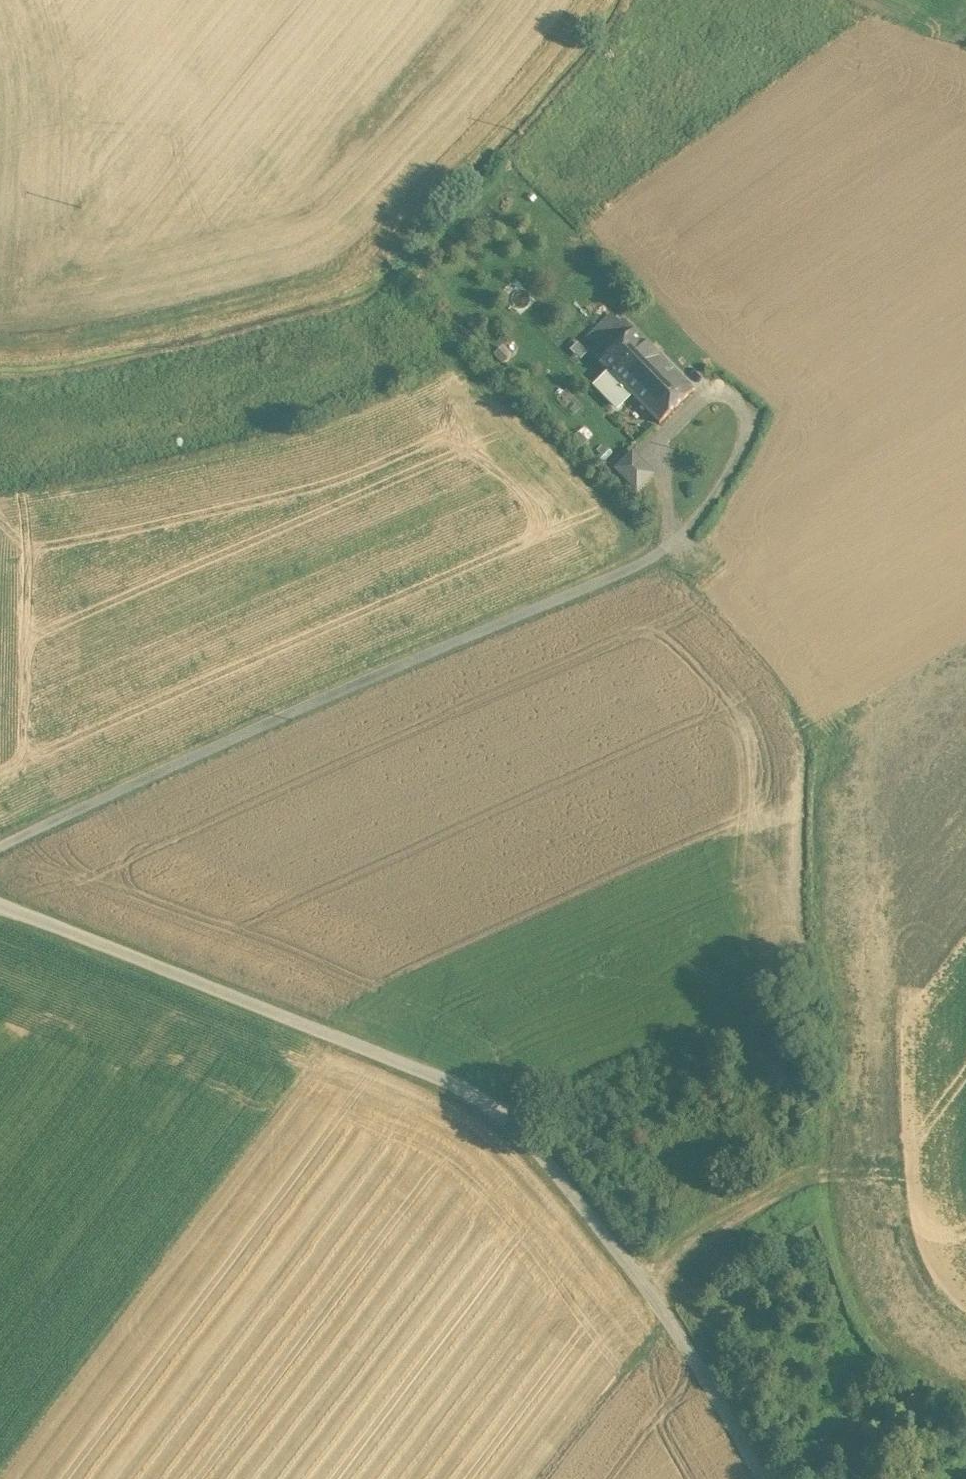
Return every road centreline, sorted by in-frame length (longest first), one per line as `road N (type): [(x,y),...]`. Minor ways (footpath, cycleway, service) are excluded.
road 1 (residential): [(0,904),(417,1069),(499,1110),(673,1322),(761,1478)]

